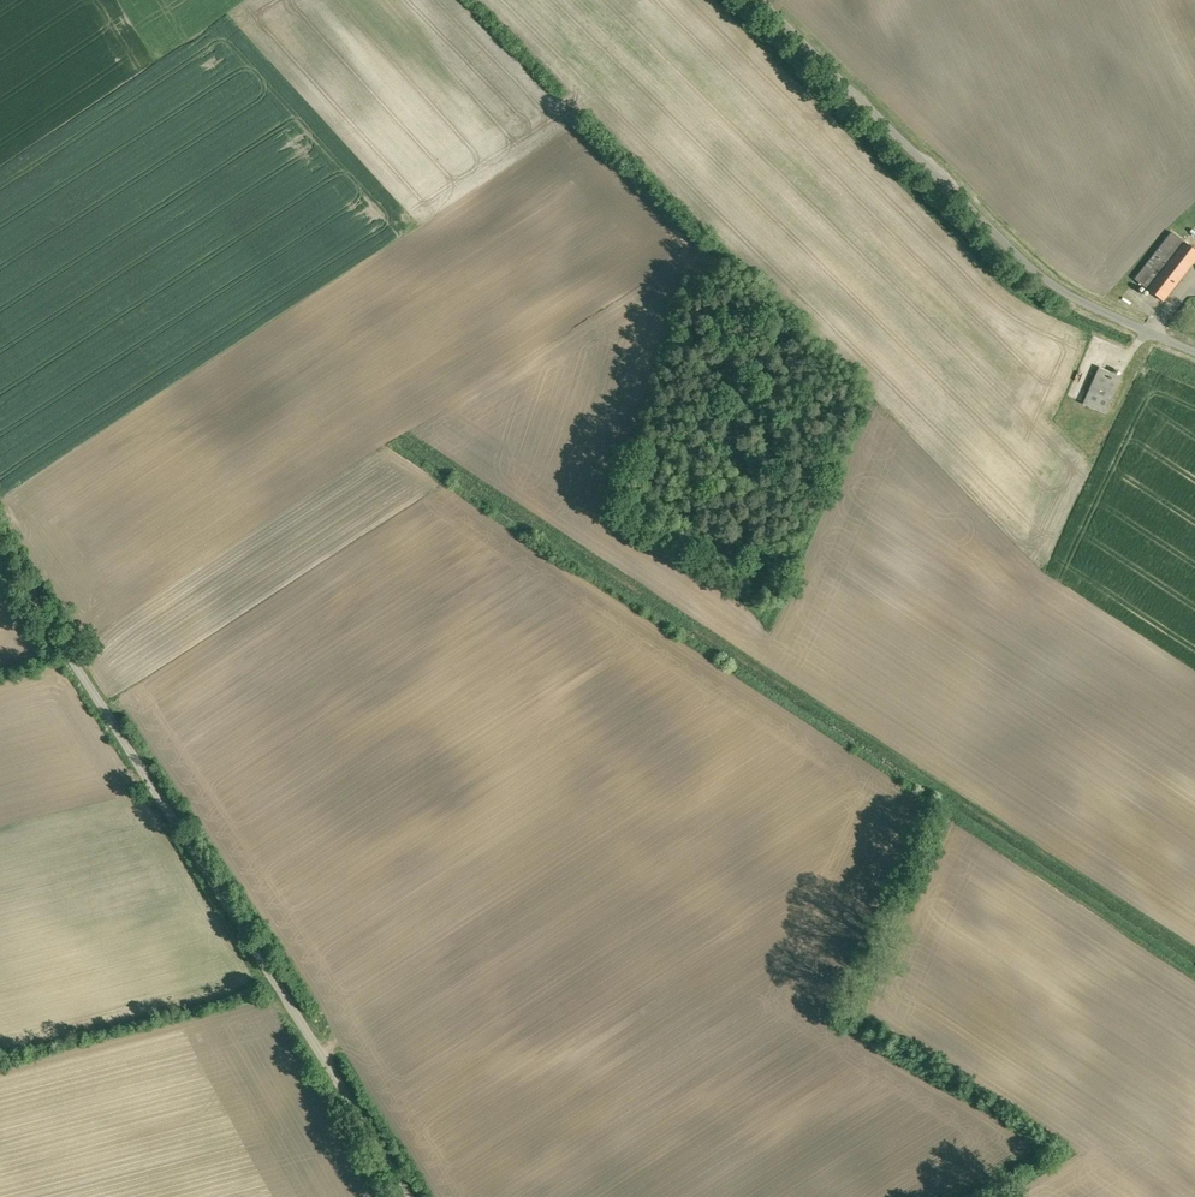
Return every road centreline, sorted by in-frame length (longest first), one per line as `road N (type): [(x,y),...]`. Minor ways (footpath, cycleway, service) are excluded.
road 1 (unclassified): [(0,557),(409,1196)]
road 2 (unclassified): [(1194,353),(1061,294),(759,0)]

